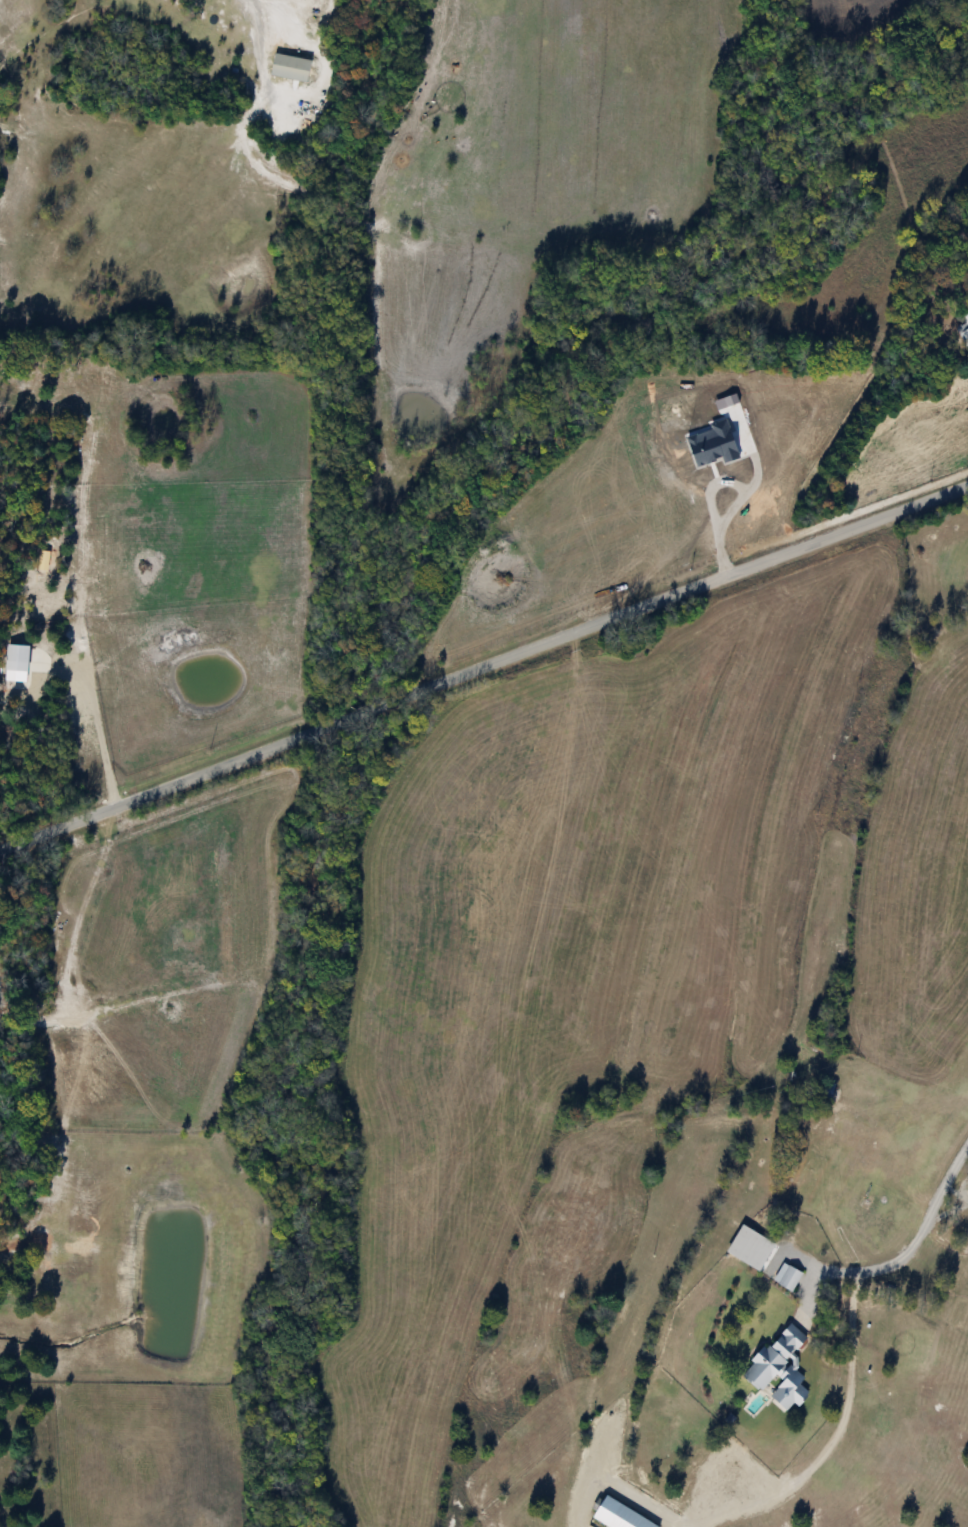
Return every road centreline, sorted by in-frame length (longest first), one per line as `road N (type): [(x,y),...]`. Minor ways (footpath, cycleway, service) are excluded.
road 1 (residential): [(0,847),(967,482)]
road 2 (residential): [(967,1139),(914,1238),(883,1268),(816,1268),(777,1254)]

